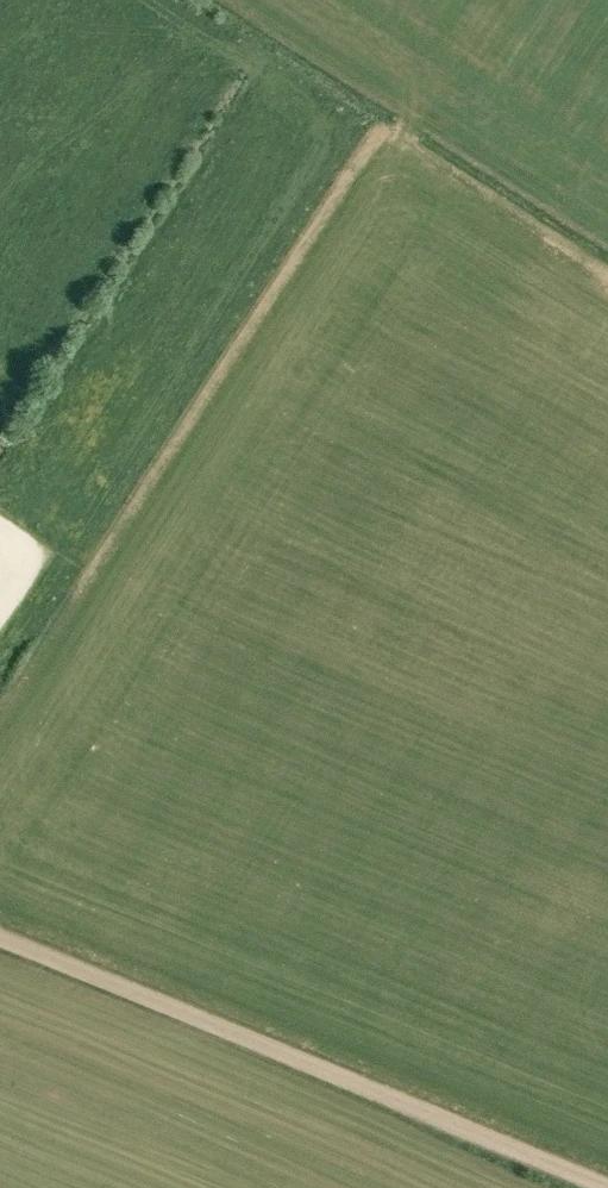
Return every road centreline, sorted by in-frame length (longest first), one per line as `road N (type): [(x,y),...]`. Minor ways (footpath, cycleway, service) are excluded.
road 1 (track): [(607,1184),(0,931)]

